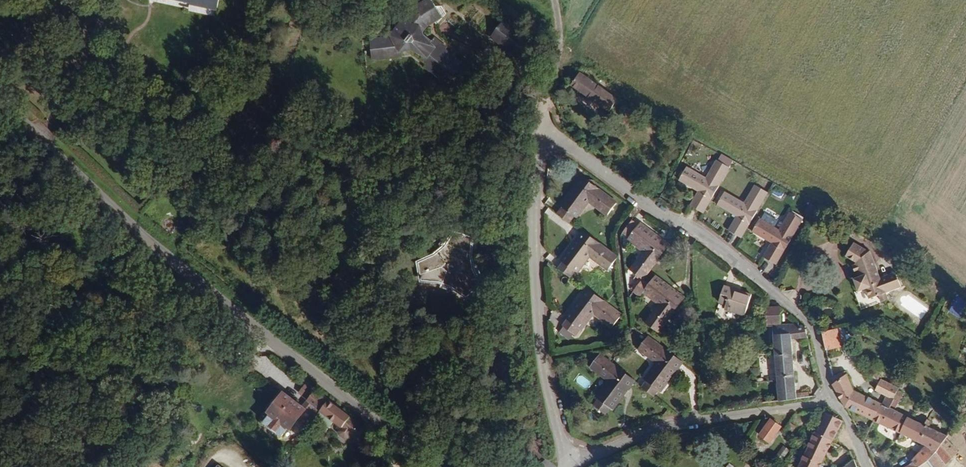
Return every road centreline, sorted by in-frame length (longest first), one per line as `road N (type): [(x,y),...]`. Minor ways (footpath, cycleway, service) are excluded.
road 1 (tertiary): [(441,466),(324,392),(0,96)]
road 2 (residential): [(541,133),(787,305),(810,327),(828,401)]
road 3 (residential): [(570,460),(551,412),(537,307),(541,133)]
road 4 (residential): [(828,401),(672,424),(570,460)]

